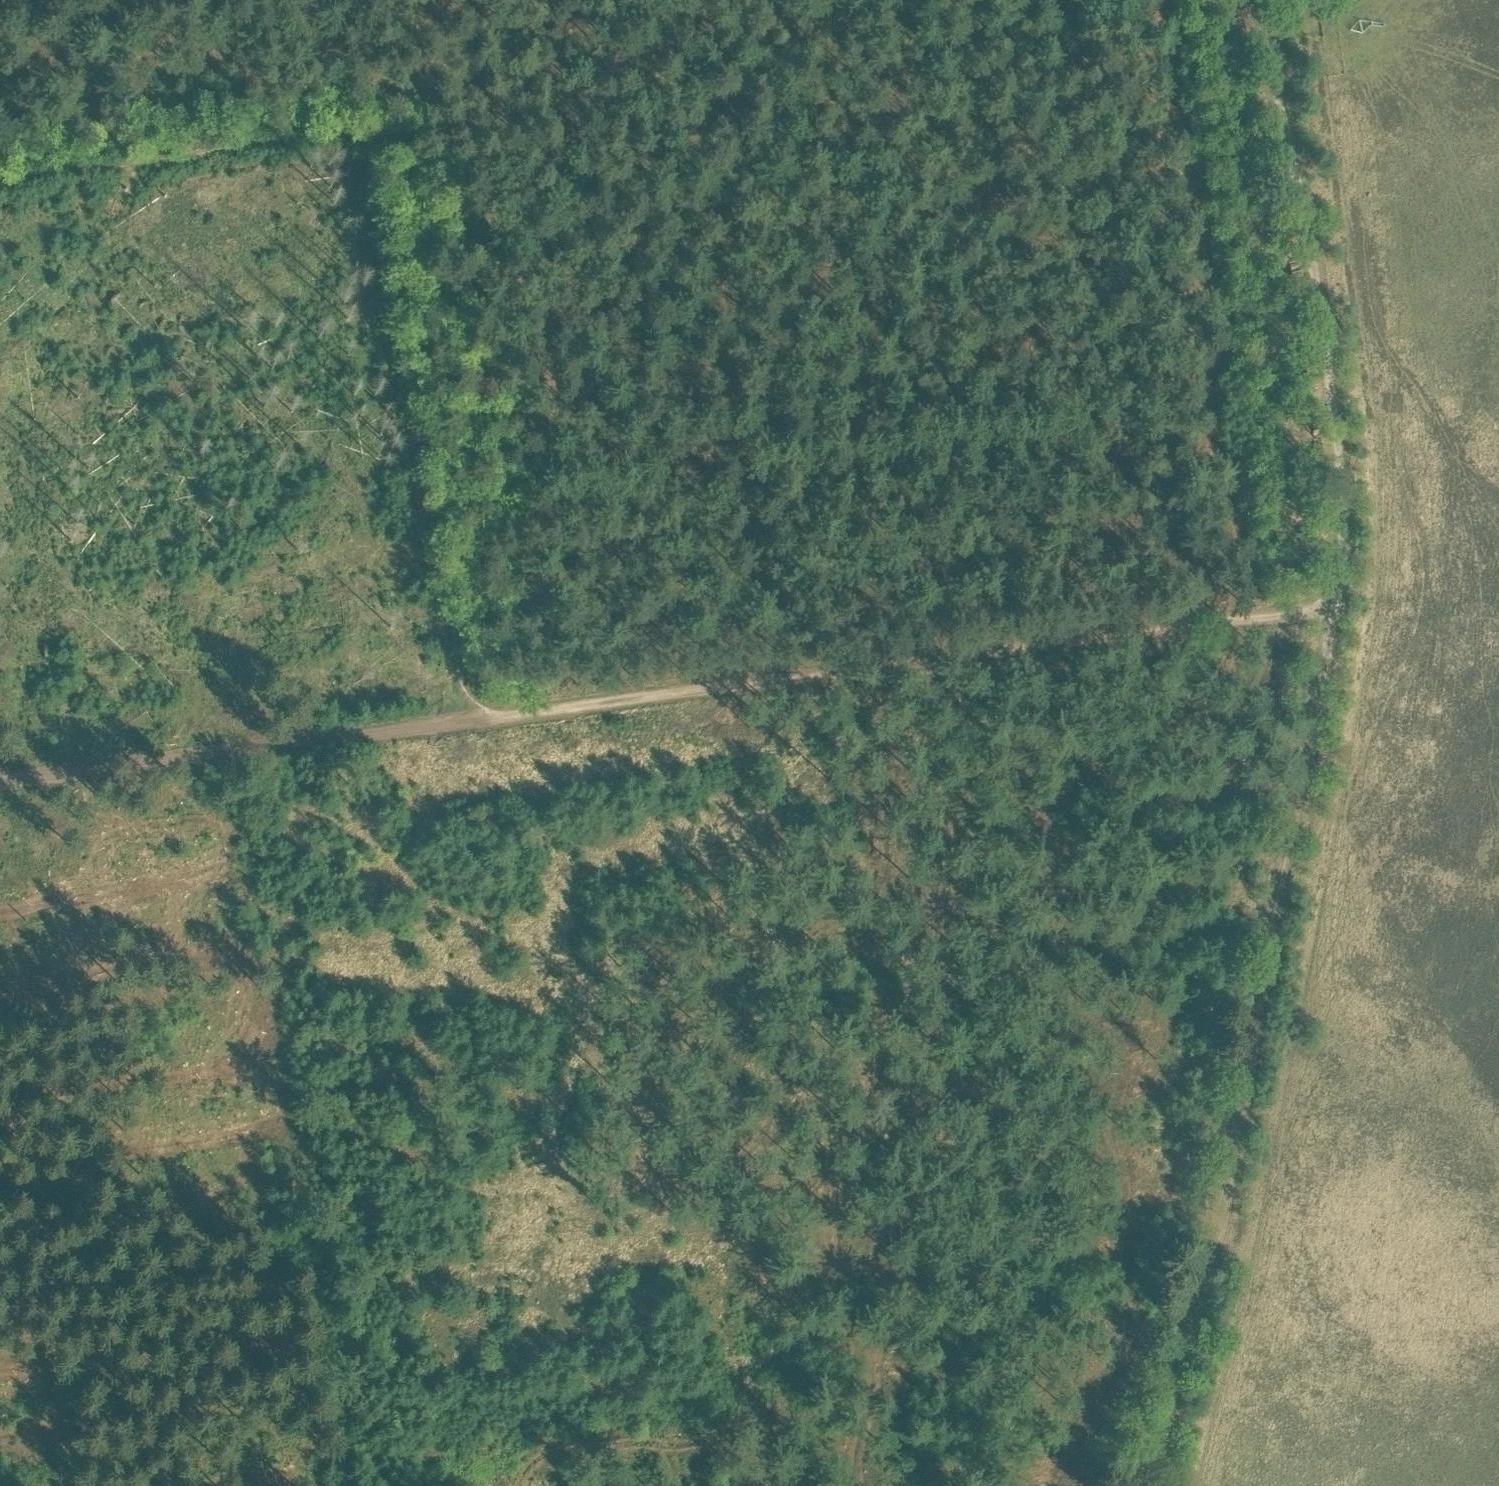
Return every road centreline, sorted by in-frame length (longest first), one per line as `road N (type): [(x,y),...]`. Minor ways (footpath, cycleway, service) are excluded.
road 1 (track): [(1134,1485),(1244,1037),(1332,596)]
road 2 (track): [(467,721),(1332,596)]
road 3 (track): [(1332,596),(1340,472),(1266,0)]
road 4 (track): [(0,789),(467,721)]

